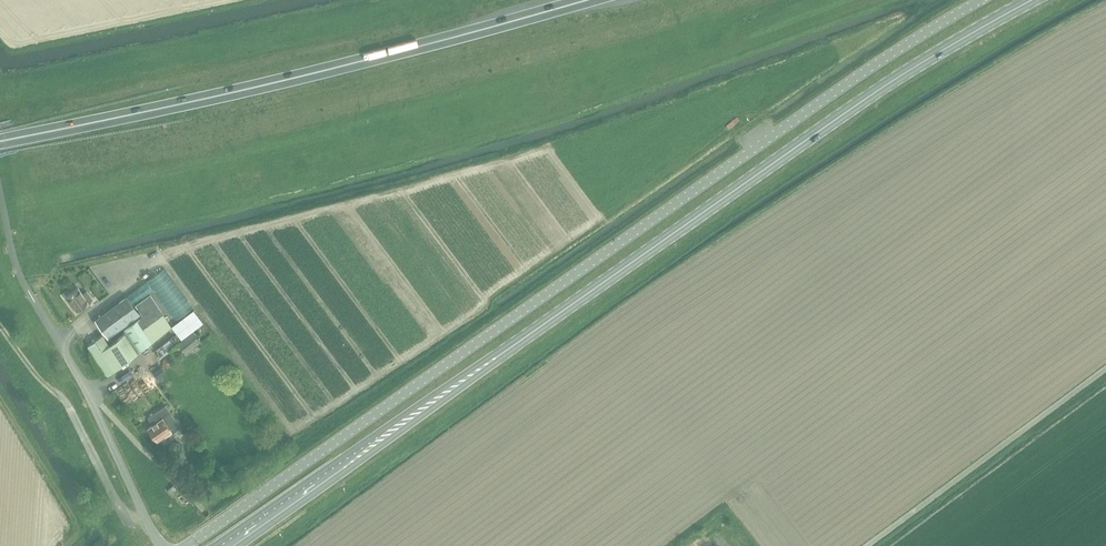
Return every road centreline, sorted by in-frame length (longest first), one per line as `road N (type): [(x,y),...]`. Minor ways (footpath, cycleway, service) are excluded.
road 1 (secondary): [(225,545),(884,87),(1033,0)]
road 2 (unclassified): [(981,0),(828,97),(185,545)]
road 3 (trunk): [(589,0),(226,95),(0,141)]
road 4 (track): [(867,545),(1105,367)]
road 5 (unclassified): [(147,523),(90,394),(12,260)]
road 6 (unclassified): [(67,402),(122,513),(147,523)]

